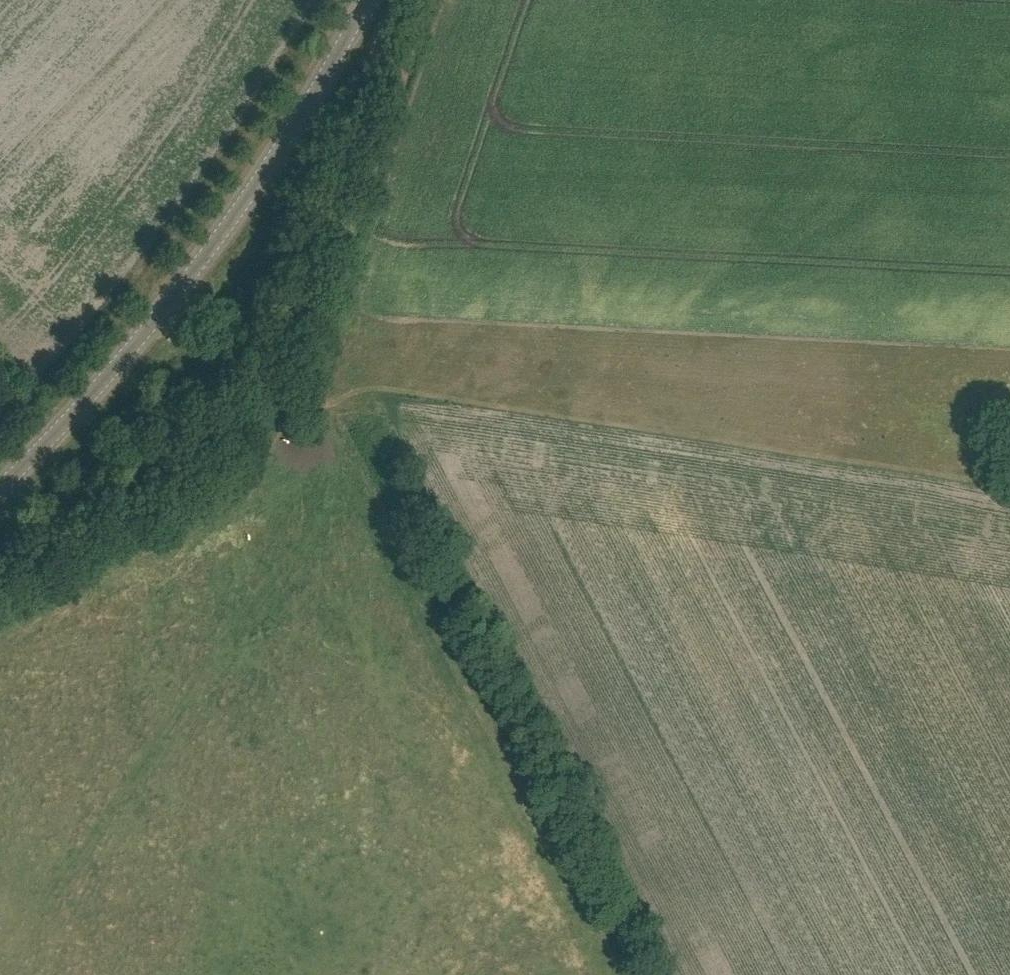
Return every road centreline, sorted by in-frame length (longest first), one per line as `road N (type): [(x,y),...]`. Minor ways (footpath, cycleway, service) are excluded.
road 1 (tertiary): [(0,492),(91,399),(195,273),(286,147),(371,0)]

